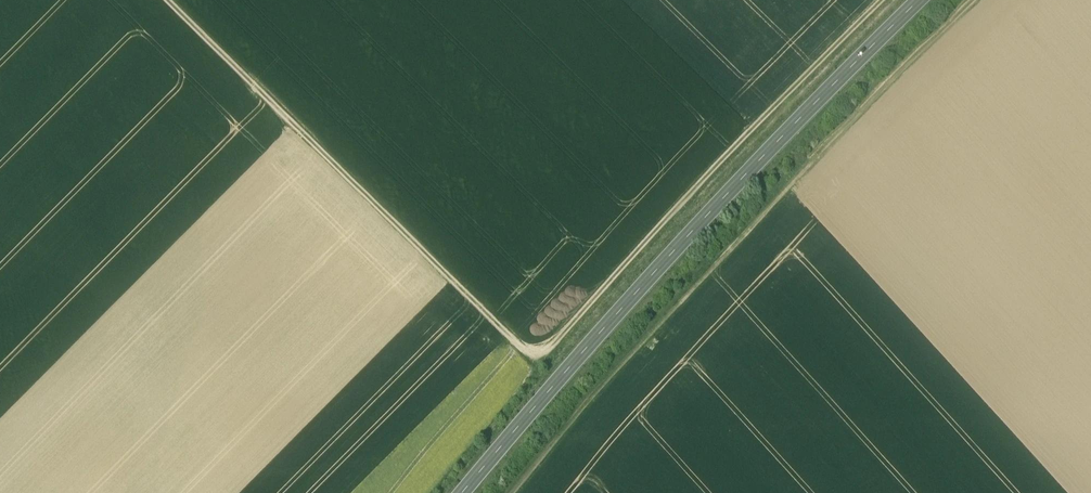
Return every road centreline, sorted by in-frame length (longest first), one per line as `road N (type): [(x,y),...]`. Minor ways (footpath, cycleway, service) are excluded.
road 1 (track): [(530,492),(692,309),(992,0)]
road 2 (primary): [(936,0),(680,262),(475,492)]
road 3 (track): [(896,0),(684,214),(555,360),(532,362),(524,354)]
road 4 (track): [(167,0),(524,354)]

